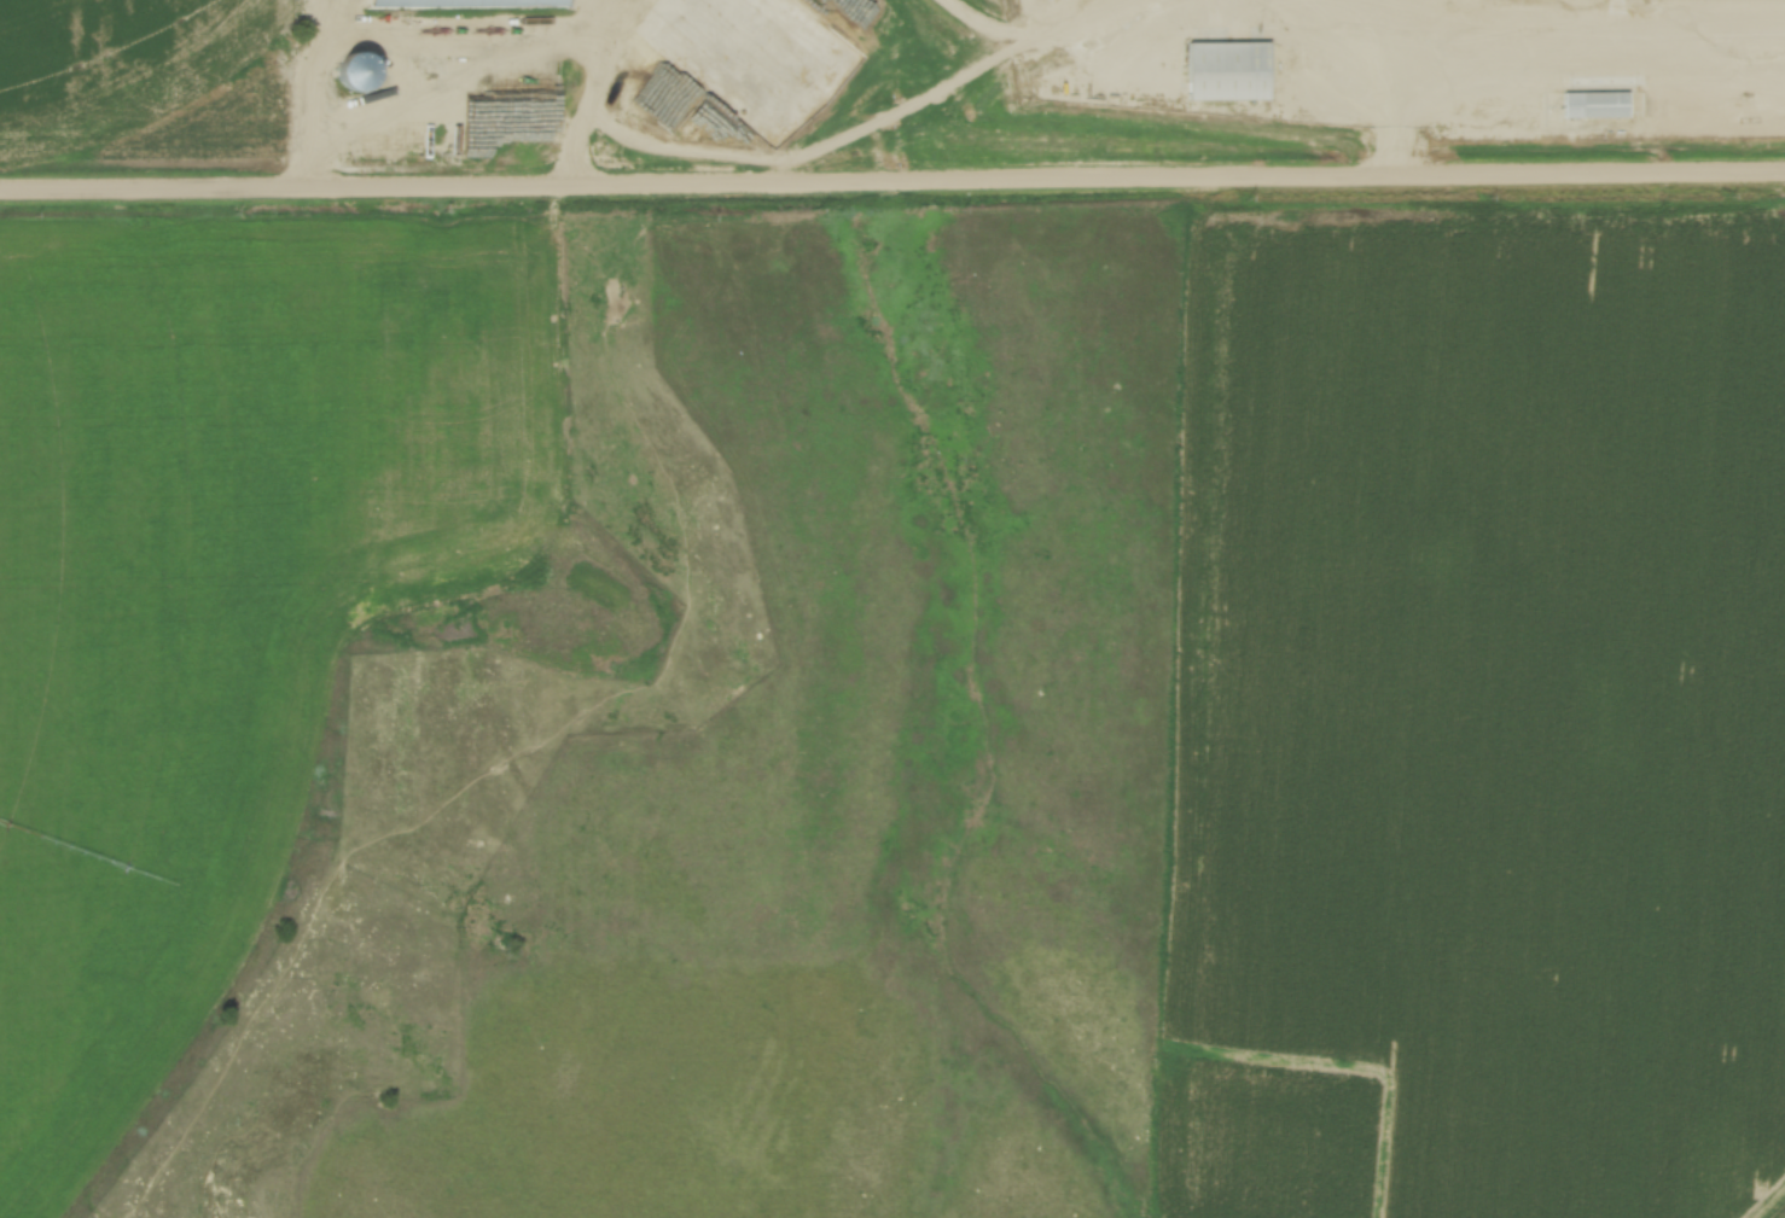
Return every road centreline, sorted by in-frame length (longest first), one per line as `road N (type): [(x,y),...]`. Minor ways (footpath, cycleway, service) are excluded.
road 1 (tertiary): [(0,195),(1784,179)]

